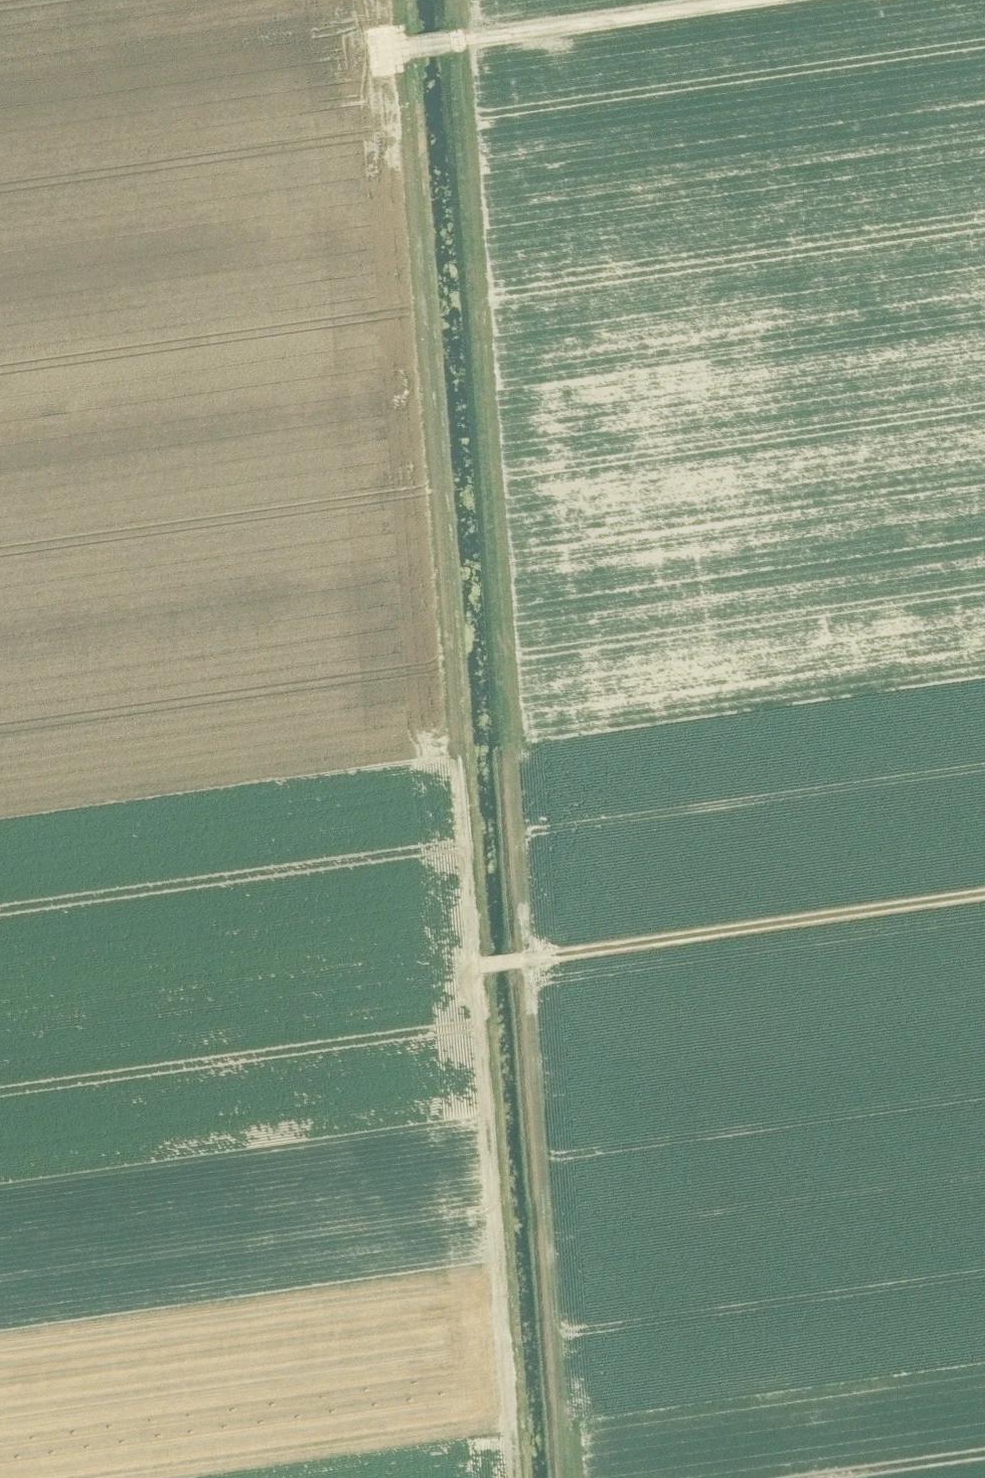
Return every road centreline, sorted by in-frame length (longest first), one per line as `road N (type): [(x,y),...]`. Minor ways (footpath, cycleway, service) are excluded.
road 1 (track): [(448,969),(984,894)]

